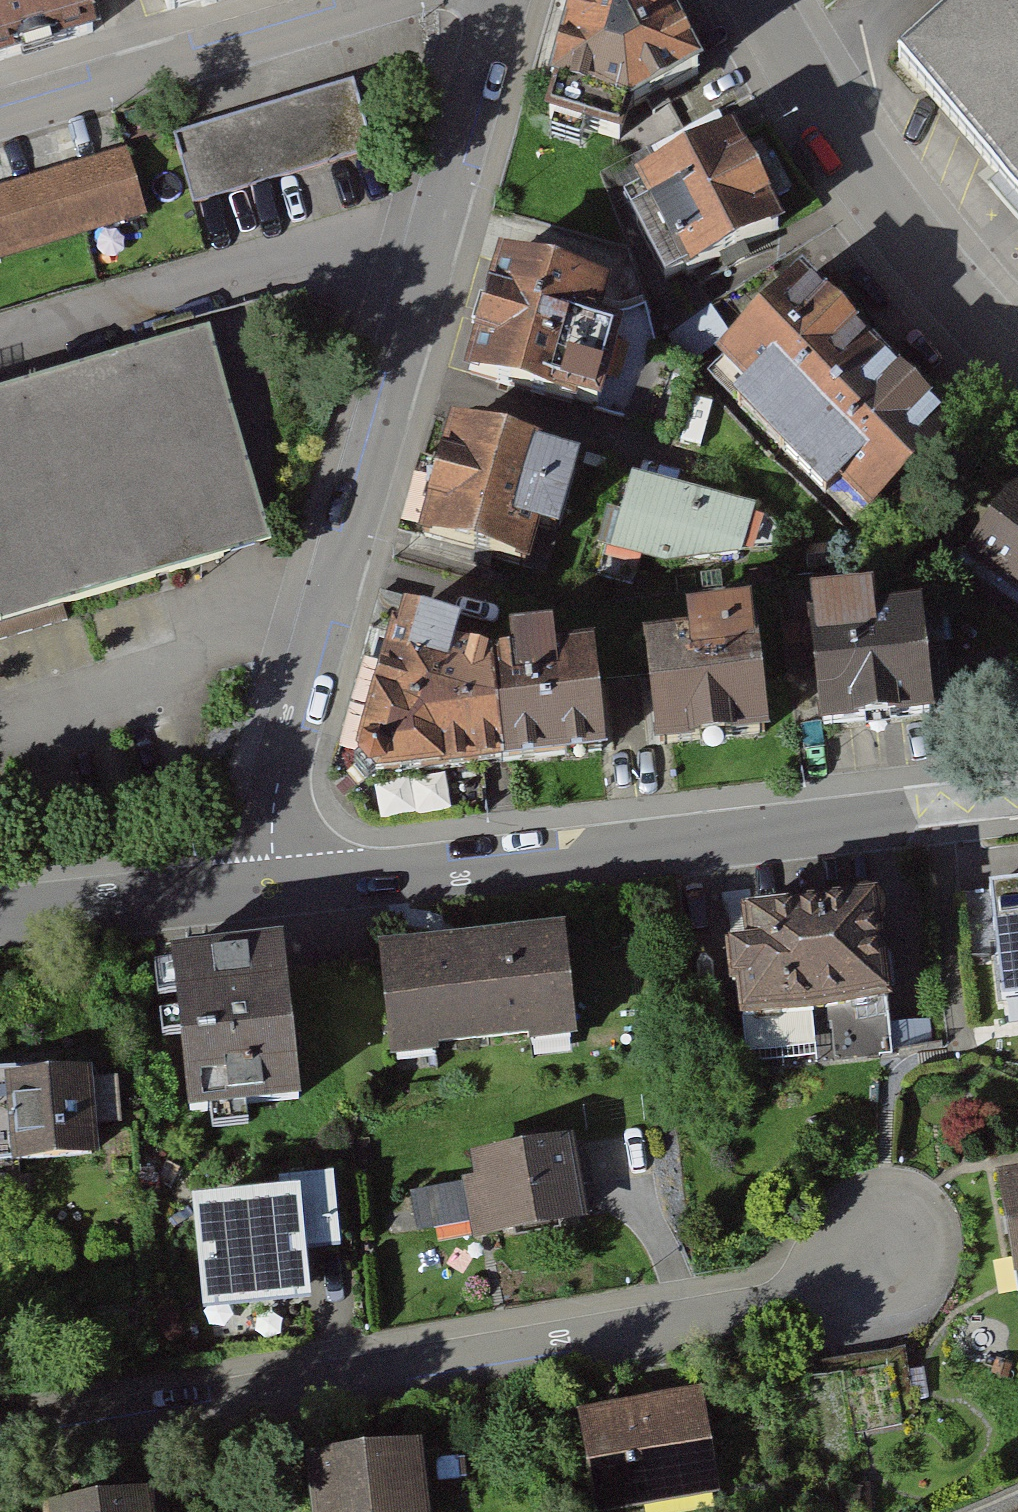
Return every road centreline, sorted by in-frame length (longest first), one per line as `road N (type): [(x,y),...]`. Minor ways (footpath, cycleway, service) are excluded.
road 1 (residential): [(0,1439),(835,1293),(887,1246)]
road 2 (residential): [(276,885),(277,788),(503,0)]
road 3 (residential): [(1017,799),(276,885)]
road 4 (residential): [(1017,356),(915,246),(851,163),(758,0)]
road 5 (residential): [(0,118),(405,0)]
road 6 (residential): [(276,885),(0,913)]

